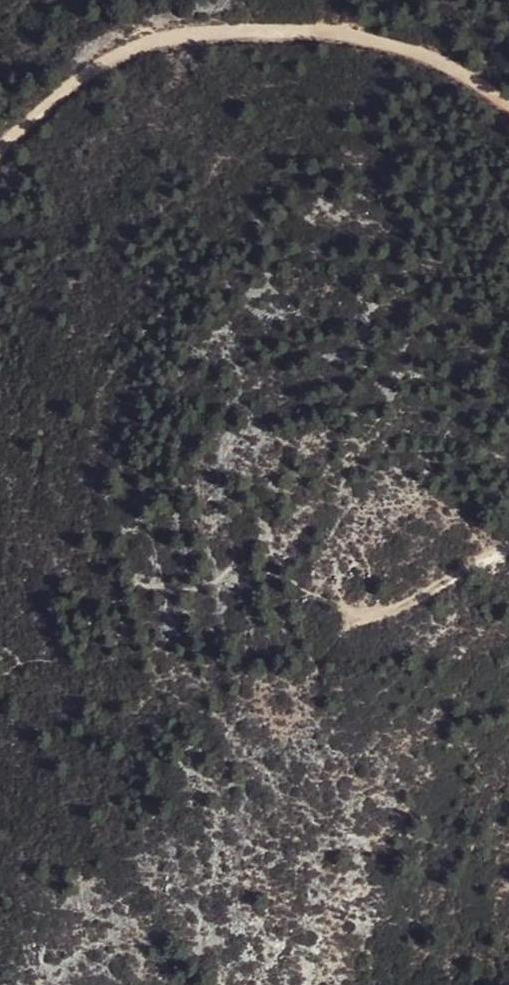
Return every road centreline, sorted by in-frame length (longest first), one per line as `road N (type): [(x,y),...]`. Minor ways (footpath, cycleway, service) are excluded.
road 1 (track): [(0,145),(79,75),(148,42),(200,33),(317,30),(430,57),(508,106)]
road 2 (track): [(356,619),(392,612),(508,551)]

